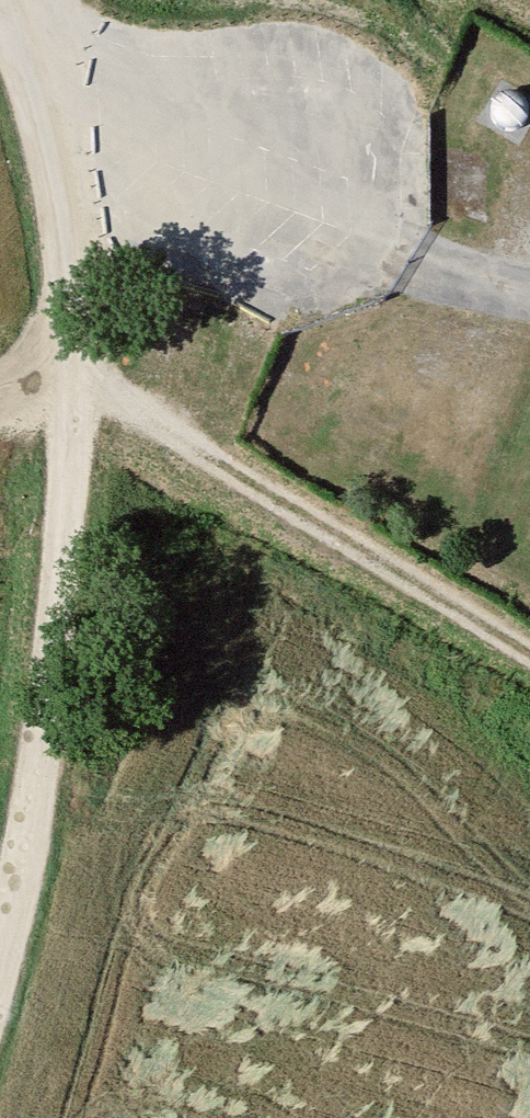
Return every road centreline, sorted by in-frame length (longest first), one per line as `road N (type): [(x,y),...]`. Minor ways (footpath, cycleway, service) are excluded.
road 1 (track): [(0,963),(54,692),(78,393),(60,212),(0,8)]
road 2 (track): [(78,393),(146,415),(529,658)]

